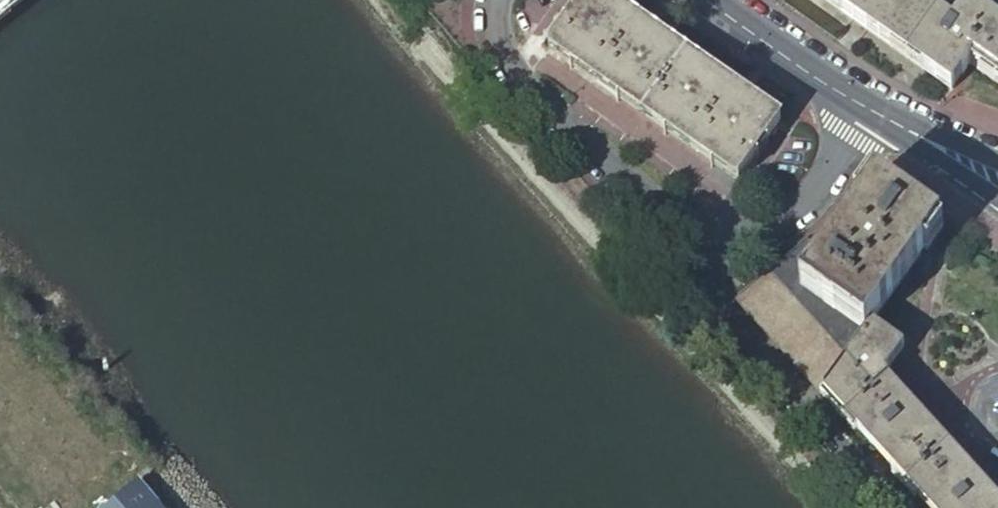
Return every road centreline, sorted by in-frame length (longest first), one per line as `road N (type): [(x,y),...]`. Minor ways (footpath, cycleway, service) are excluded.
road 1 (unclassified): [(499,0),(498,36),(521,79),(660,213),(692,232),(745,231),(796,208),(869,104)]
road 2 (unclassified): [(726,0),(869,104)]
road 3 (unclassified): [(883,114),(997,196)]
road 4 (unclassified): [(997,161),(883,114)]

